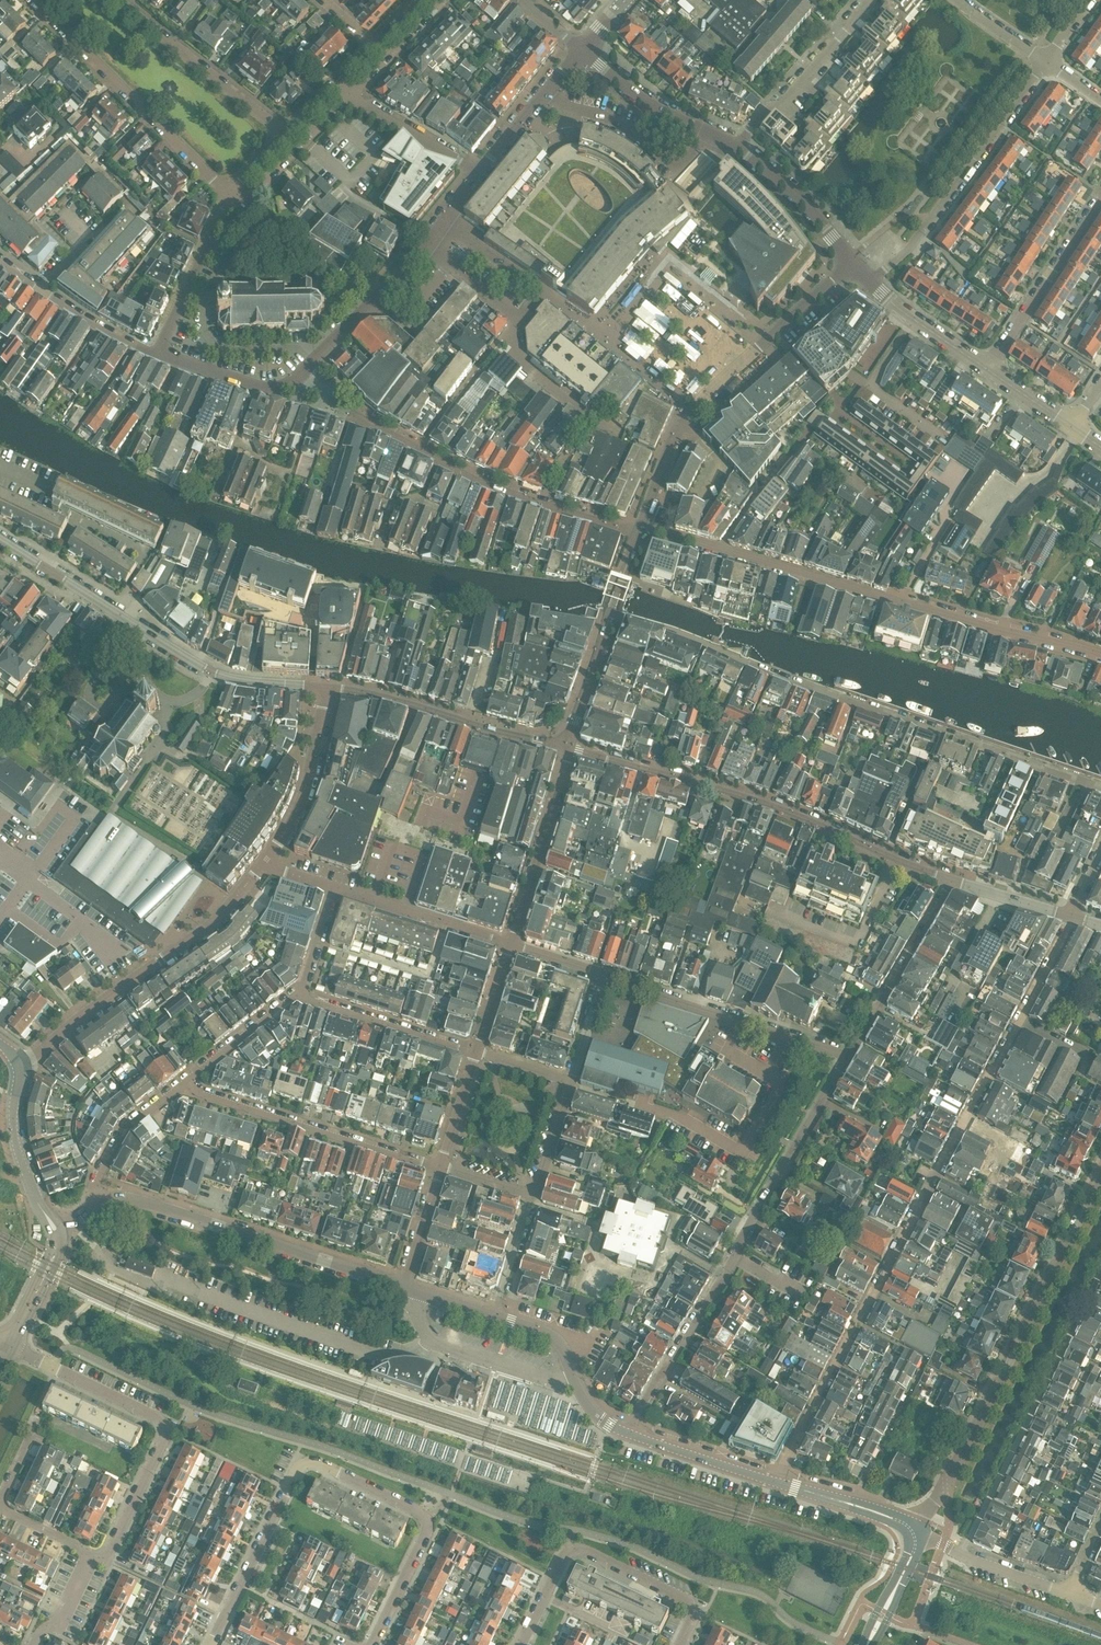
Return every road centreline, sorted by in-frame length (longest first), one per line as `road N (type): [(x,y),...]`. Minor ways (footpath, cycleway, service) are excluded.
road 1 (residential): [(775,1482),(1072,919)]
road 2 (residential): [(1100,782),(629,618)]
road 3 (residential): [(371,1644),(433,1521),(299,1458),(210,1644)]
road 4 (residential): [(638,530),(1100,656)]
road 5 (residential): [(629,1433),(847,1055)]
road 6 (residential): [(918,1533),(1100,1163)]
road 7 (tertiary): [(951,880),(732,793),(569,748)]
road 8 (tertiary): [(324,687),(210,671),(0,540)]
road 9 (tertiary): [(638,530),(667,453),(693,413),(856,266)]
road 10 (residential): [(92,1554),(110,1557),(173,1425),(10,1348)]
road 11 (residential): [(963,1555),(1100,1268)]
road 12 (tertiary): [(404,1289),(128,1199),(101,1204)]
road 13 (residential): [(20,1065),(232,907),(266,866)]
road 14 (residential): [(871,281),(909,250),(1049,59)]
road 15 (residential): [(521,1644),(569,1549),(689,1601),(693,1610),(676,1644)]
road 16 (residential): [(232,198),(33,0)]
road 17 (residential): [(185,1082),(196,1092),(440,1168)]
road 18 (residential): [(601,976),(847,1055)]
road 19 (tertiary): [(569,748),(324,687)]
road 20 (residential): [(420,450),(482,481),(638,530)]
road 21 (tertiary): [(569,748),(638,530)]
road 22 (residential): [(287,135),(123,0)]
road 23 (residential): [(569,748),(510,945)]
road 24 (residential): [(736,147),(771,110),(786,108),(874,0)]
road 25 (residential): [(847,1055),(951,880)]
road 26 (residential): [(990,367),(1100,199)]
road 27 (residential): [(266,866),(311,768),(324,687)]
road 28 (tertiary): [(629,1433),(595,1411),(551,1336),(494,1318)]
road 29 (residential): [(301,996),(477,1053)]
road 30 (tertiary): [(736,147),(664,112),(582,52)]
road 31 (residential): [(302,373),(428,246)]
road 32 (tertiary): [(55,1229),(14,1141),(20,1065)]
road 33 (residential): [(159,355),(232,198)]
road 34 (tertiary): [(856,266),(791,193),(736,147)]
road 35 (residential): [(232,198),(252,193),(349,96)]
road 36 (residential): [(185,1082),(131,1125),(99,1177),(101,1204)]
road 37 (tertiary): [(775,1482),(629,1433)]
road 38 (residential): [(302,373),(277,389),(159,355)]
road 39 (residential): [(481,172),(349,96)]
road 40 (tertiary): [(918,1533),(775,1482)]
road 41 (residential): [(373,901),(393,845),(424,855),(404,911)]
road 42 (residential): [(499,343),(520,317),(428,246)]
road 43 (tertiary): [(871,281),(990,367)]
road 44 (residential): [(301,996),(185,1082)]
road 45 (residential): [(302,373),(420,450)]
road 46 (residential): [(349,96),(445,0)]
road 47 (residential): [(159,355),(41,290)]
road 48 (tertiary): [(10,1348),(59,1245),(55,1229)]
road 49 (tertiary): [(1072,919),(951,880)]
road 50 (residential): [(494,1318),(531,1197)]
road 51 (residential): [(440,1168),(404,1289)]
road 52 (tertiary): [(867,1644),(918,1533)]
road 53 (residential): [(531,1197),(570,1082)]
road 54 (residential): [(477,1053),(440,1168)]

